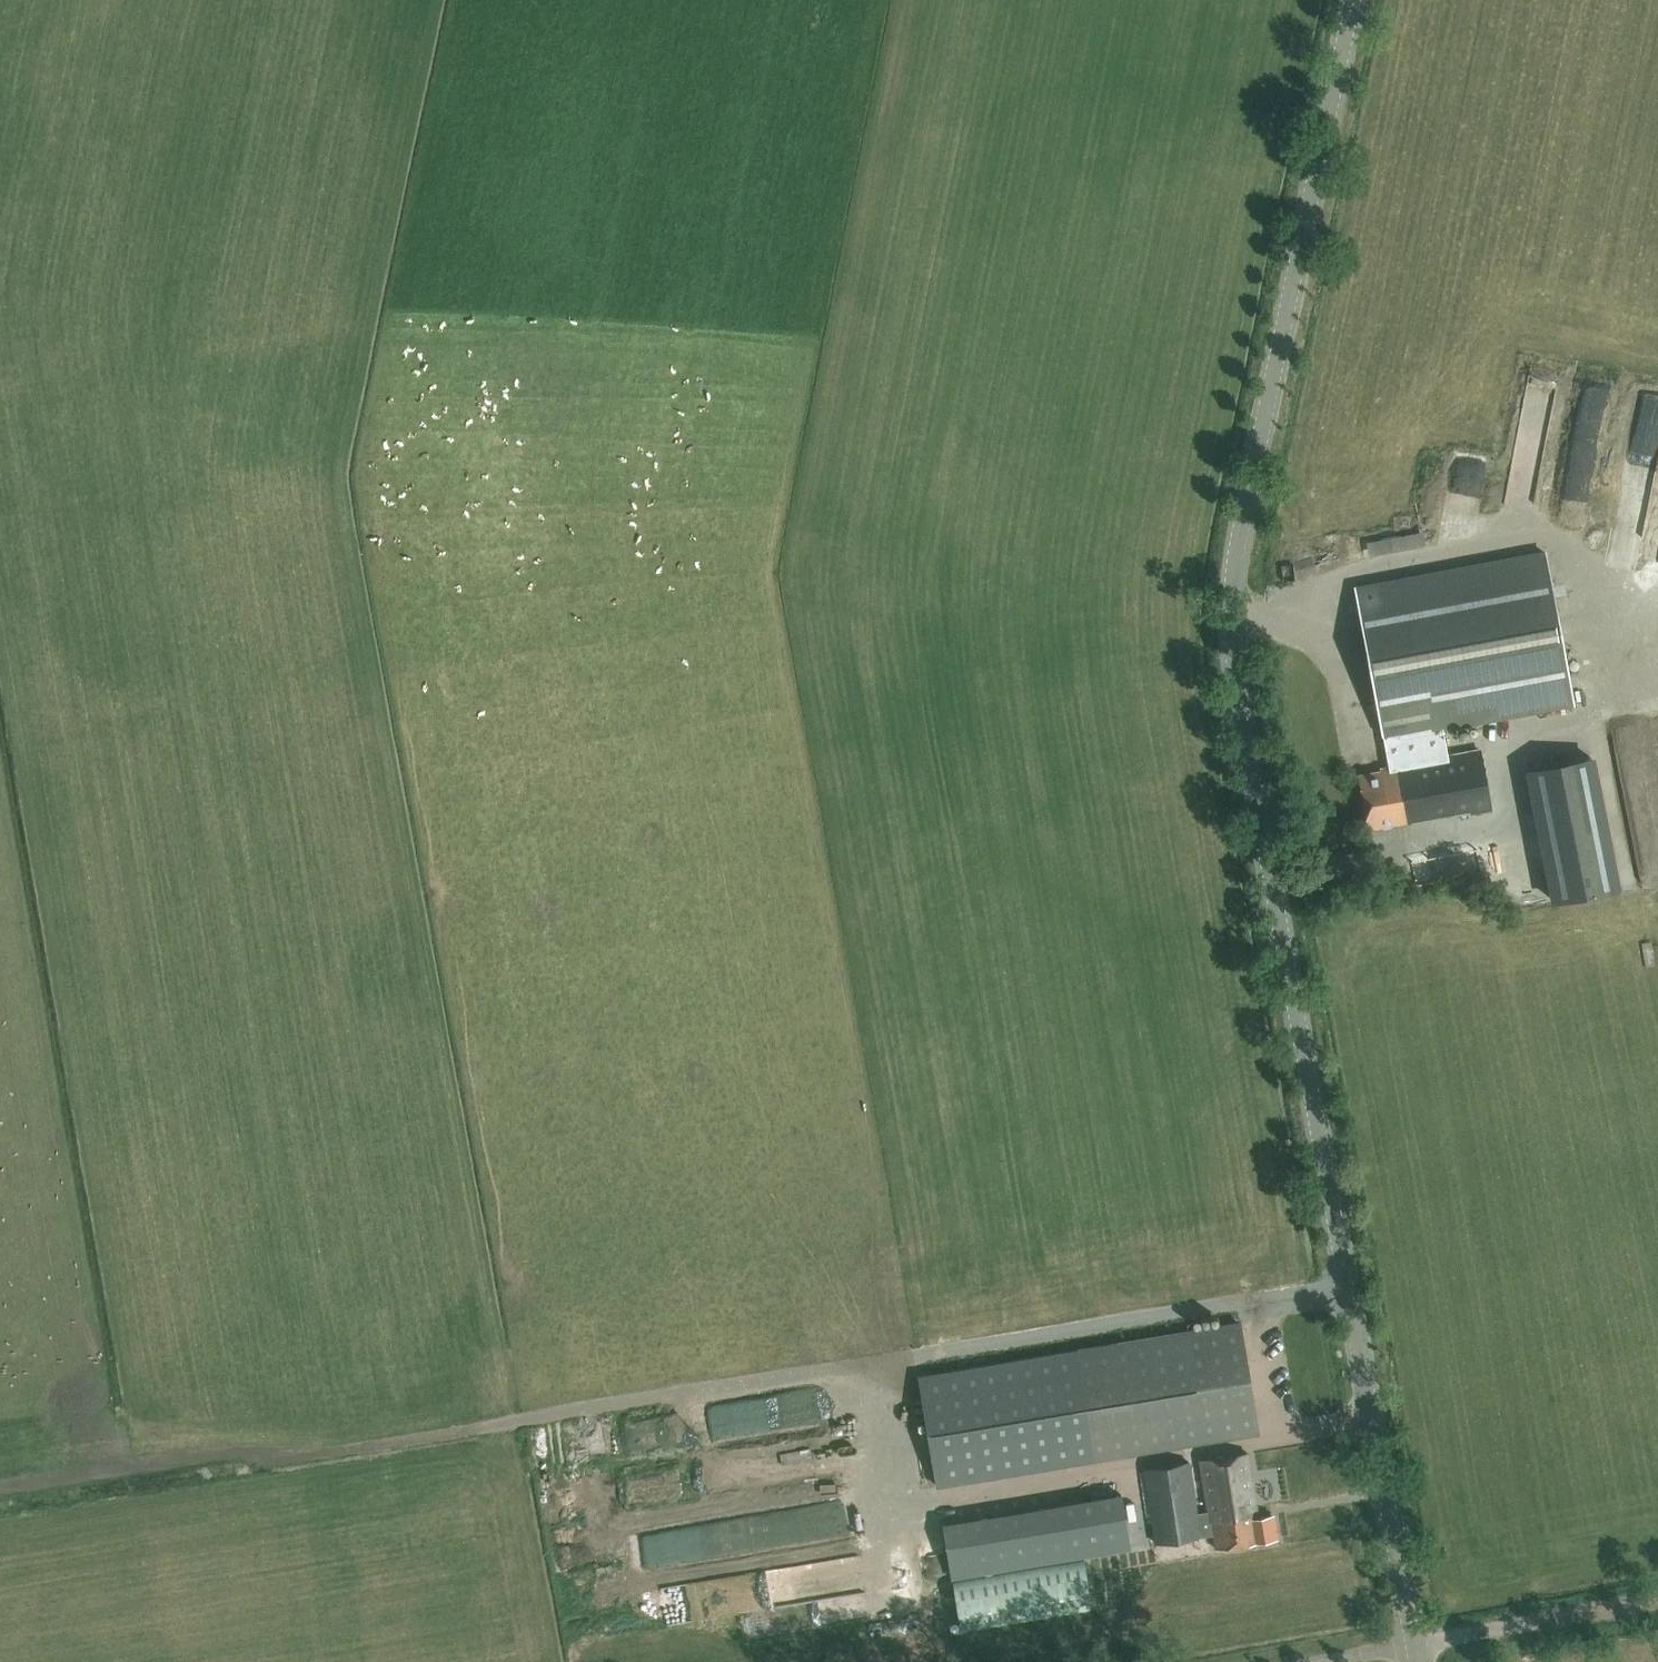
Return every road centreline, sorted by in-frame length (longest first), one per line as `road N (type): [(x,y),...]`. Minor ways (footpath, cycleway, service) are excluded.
road 1 (tertiary): [(1414,1642),(1233,625),(1236,561),(1354,0)]
road 2 (track): [(1657,1600),(1414,1642)]

